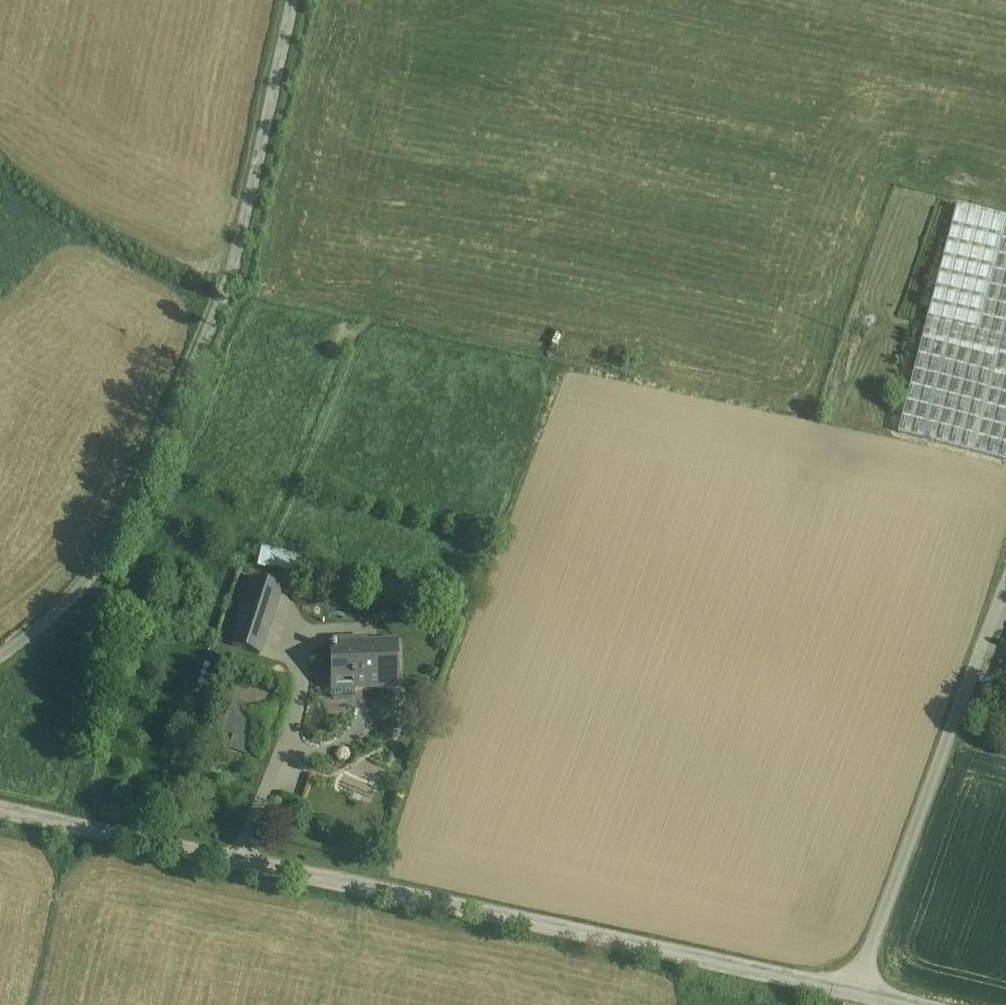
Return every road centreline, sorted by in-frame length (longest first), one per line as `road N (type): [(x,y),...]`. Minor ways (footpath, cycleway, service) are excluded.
road 1 (unclassified): [(913,1004),(0,807)]
road 2 (residential): [(0,657),(99,568),(125,521),(222,294),(251,198),(292,0)]

